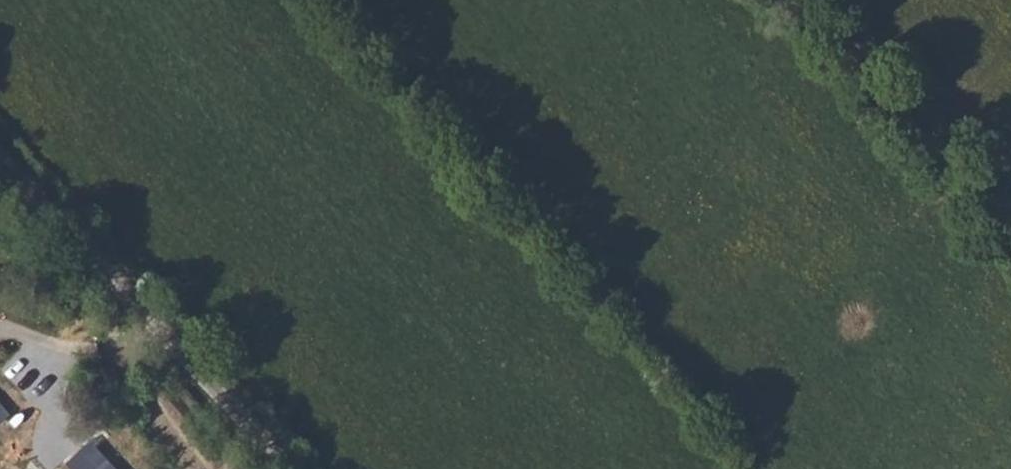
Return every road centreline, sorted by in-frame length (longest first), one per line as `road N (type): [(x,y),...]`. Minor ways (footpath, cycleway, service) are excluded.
road 1 (unclassified): [(288,468),(0,156)]
road 2 (track): [(1010,234),(791,0)]

